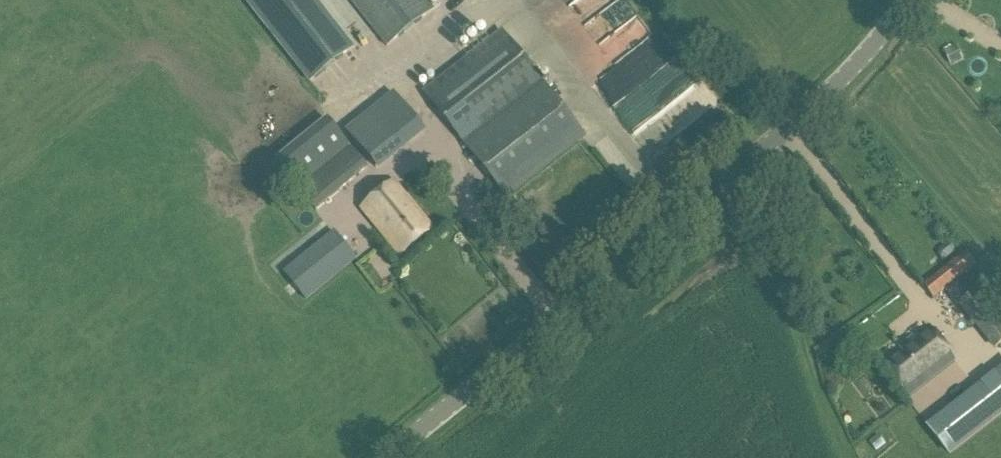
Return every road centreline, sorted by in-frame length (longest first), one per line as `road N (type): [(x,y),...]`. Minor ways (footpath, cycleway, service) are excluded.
road 1 (unclassified): [(374,457),(748,153),(888,0)]

